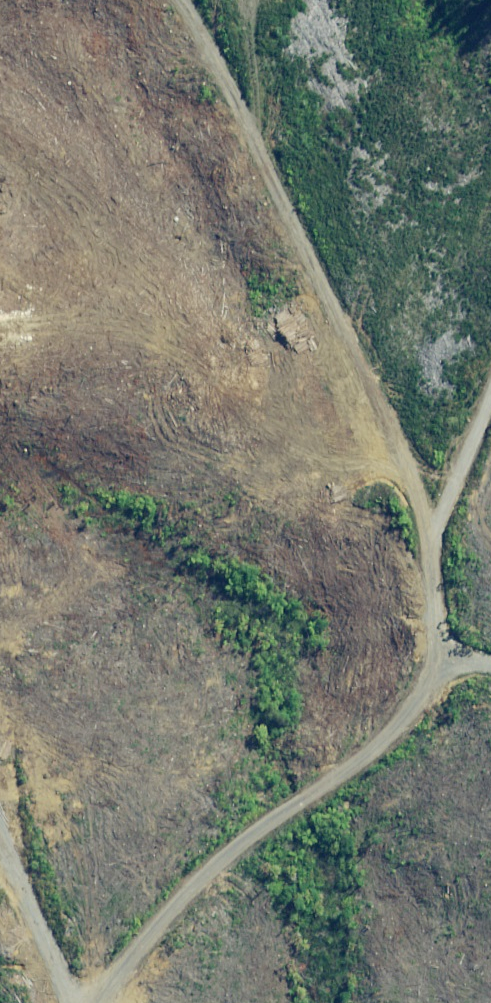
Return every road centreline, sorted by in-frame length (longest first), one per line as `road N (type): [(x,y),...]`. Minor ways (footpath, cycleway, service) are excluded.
road 1 (track): [(425,503),(200,0)]
road 2 (track): [(86,1002),(170,911),(362,761),(422,694),(446,649)]
road 3 (track): [(490,379),(425,503),(446,649)]

